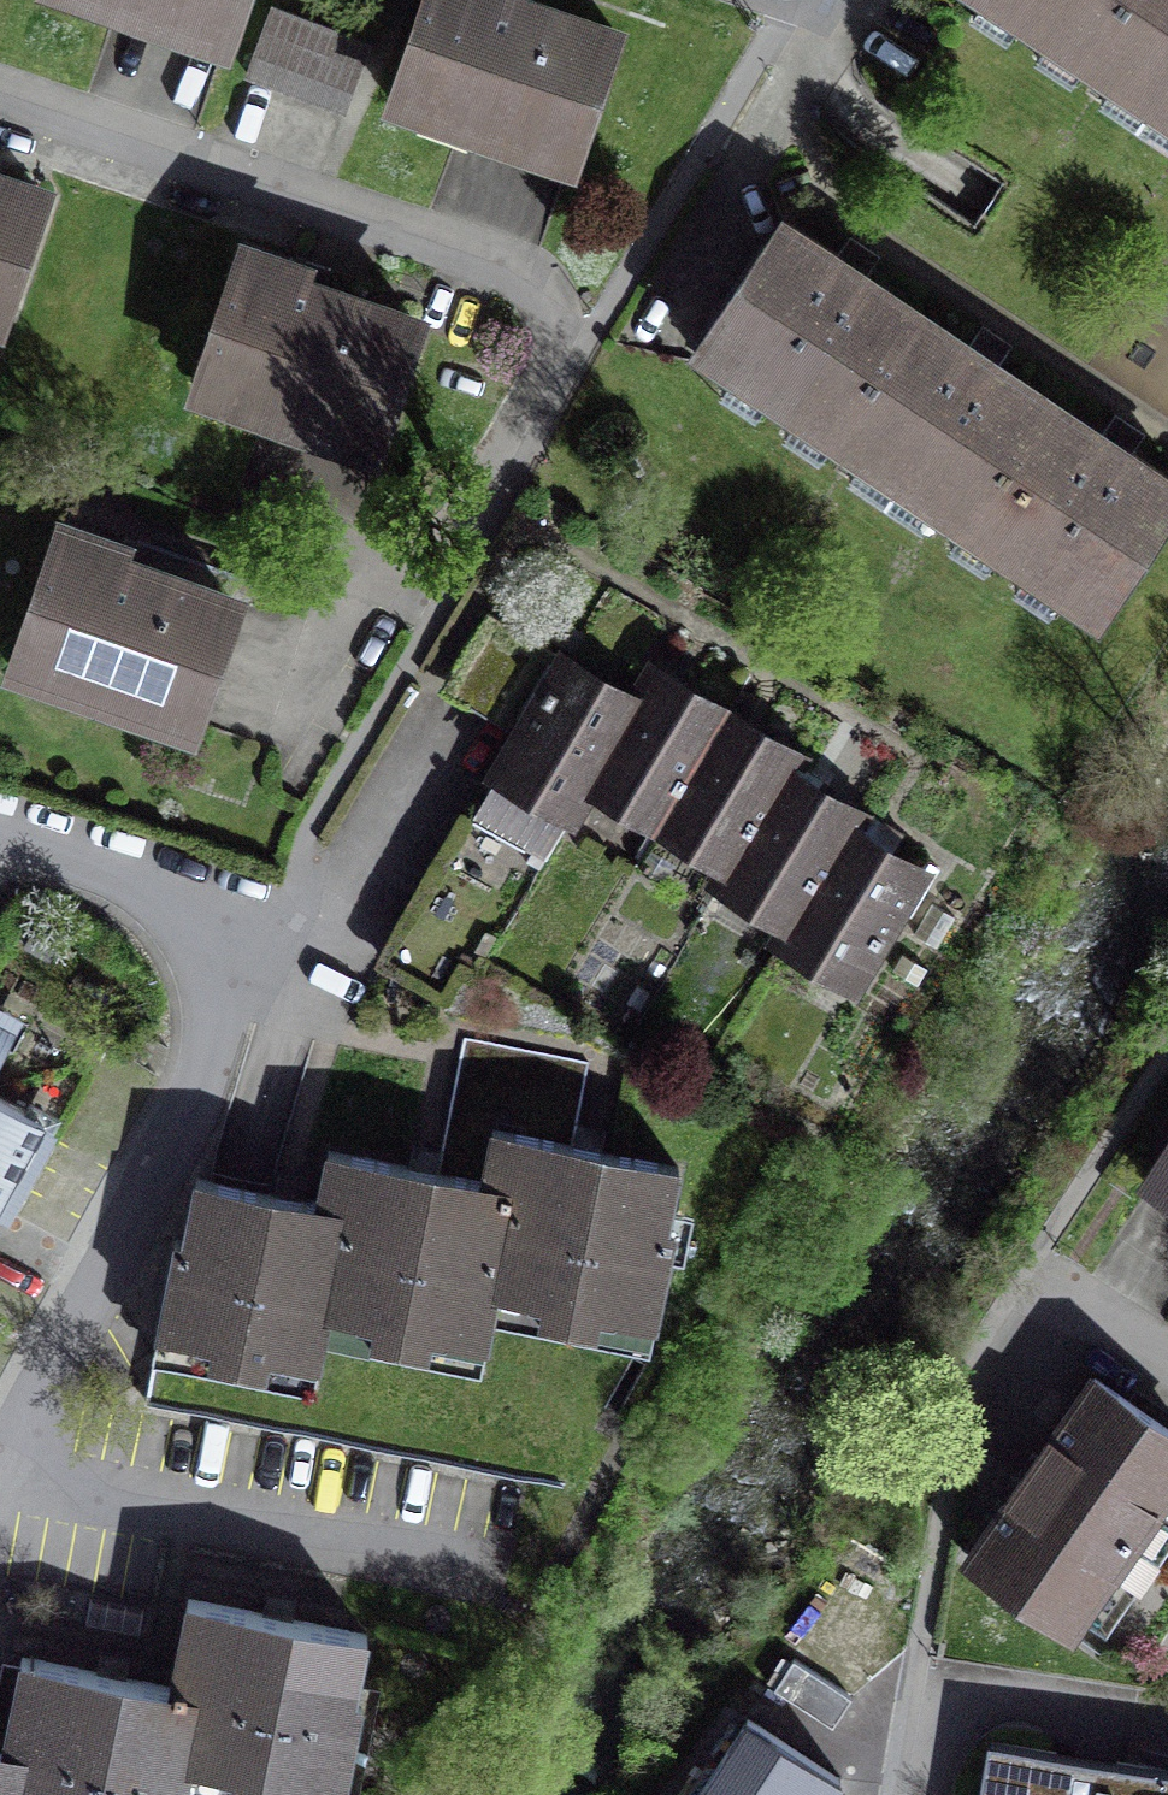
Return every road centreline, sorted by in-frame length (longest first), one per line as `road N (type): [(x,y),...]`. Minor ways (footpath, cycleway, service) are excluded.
road 1 (residential): [(0,88),(518,266),(537,282),(557,327),(556,354),(429,582)]
road 2 (residential): [(0,1462),(118,1250),(267,938),(0,837)]
road 3 (residential): [(1167,1355),(1025,1276)]

